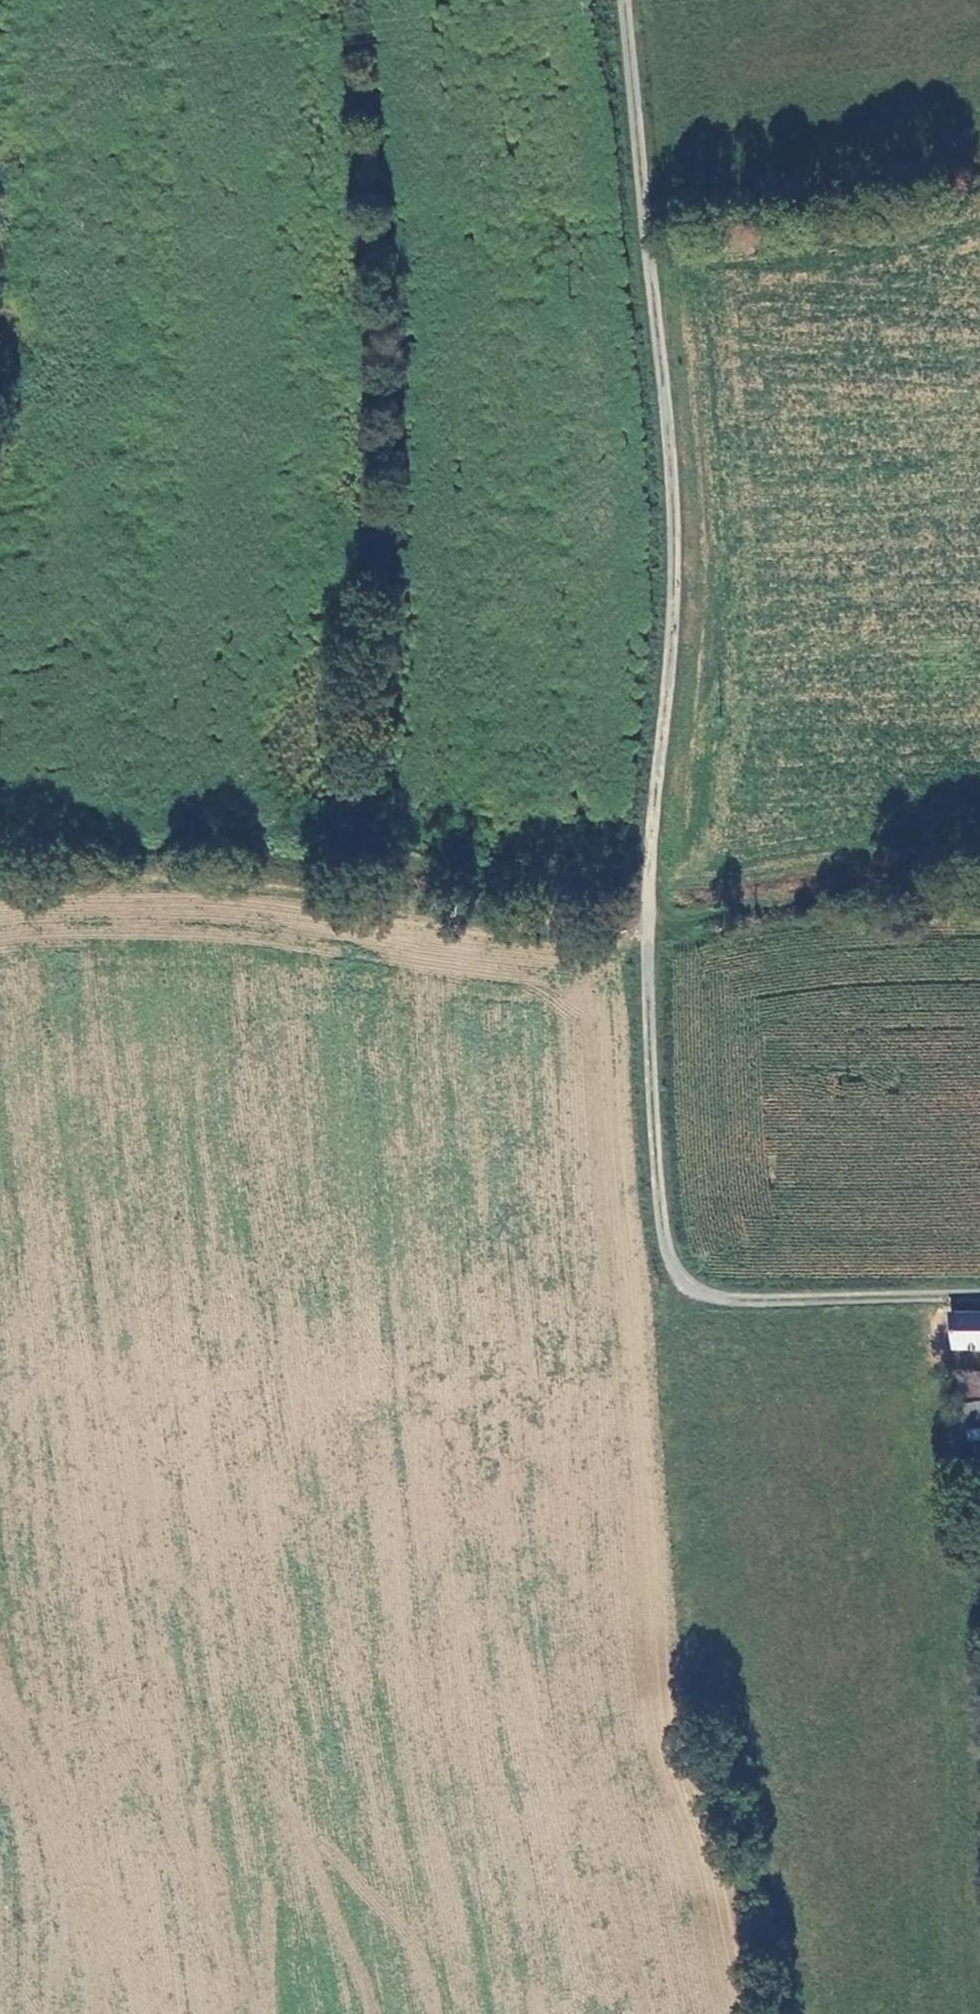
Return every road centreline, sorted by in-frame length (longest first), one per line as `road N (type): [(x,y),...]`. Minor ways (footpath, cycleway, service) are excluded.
road 1 (track): [(651,919),(672,531),(622,0)]
road 2 (track): [(979,1294),(672,1292),(651,919)]
road 3 (track): [(979,889),(849,894),(651,919)]

